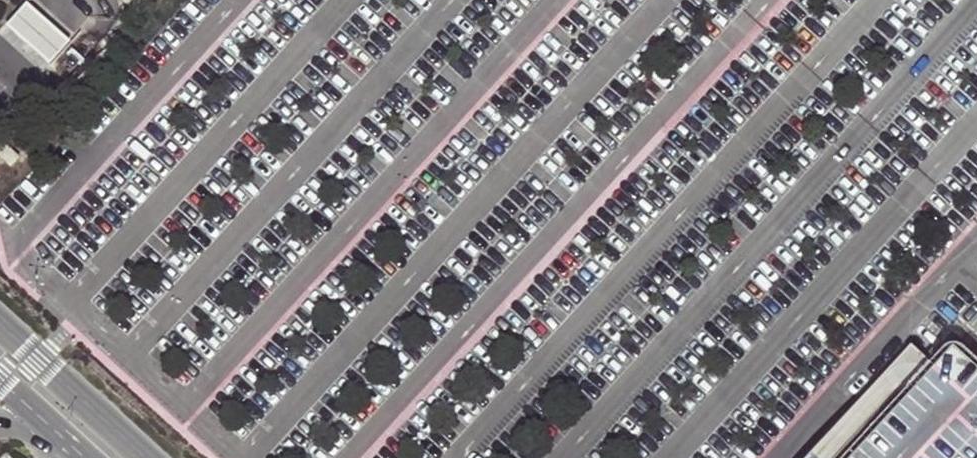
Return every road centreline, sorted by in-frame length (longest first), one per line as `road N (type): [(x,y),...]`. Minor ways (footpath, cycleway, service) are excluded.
road 1 (unclassified): [(152,457),(0,320)]

